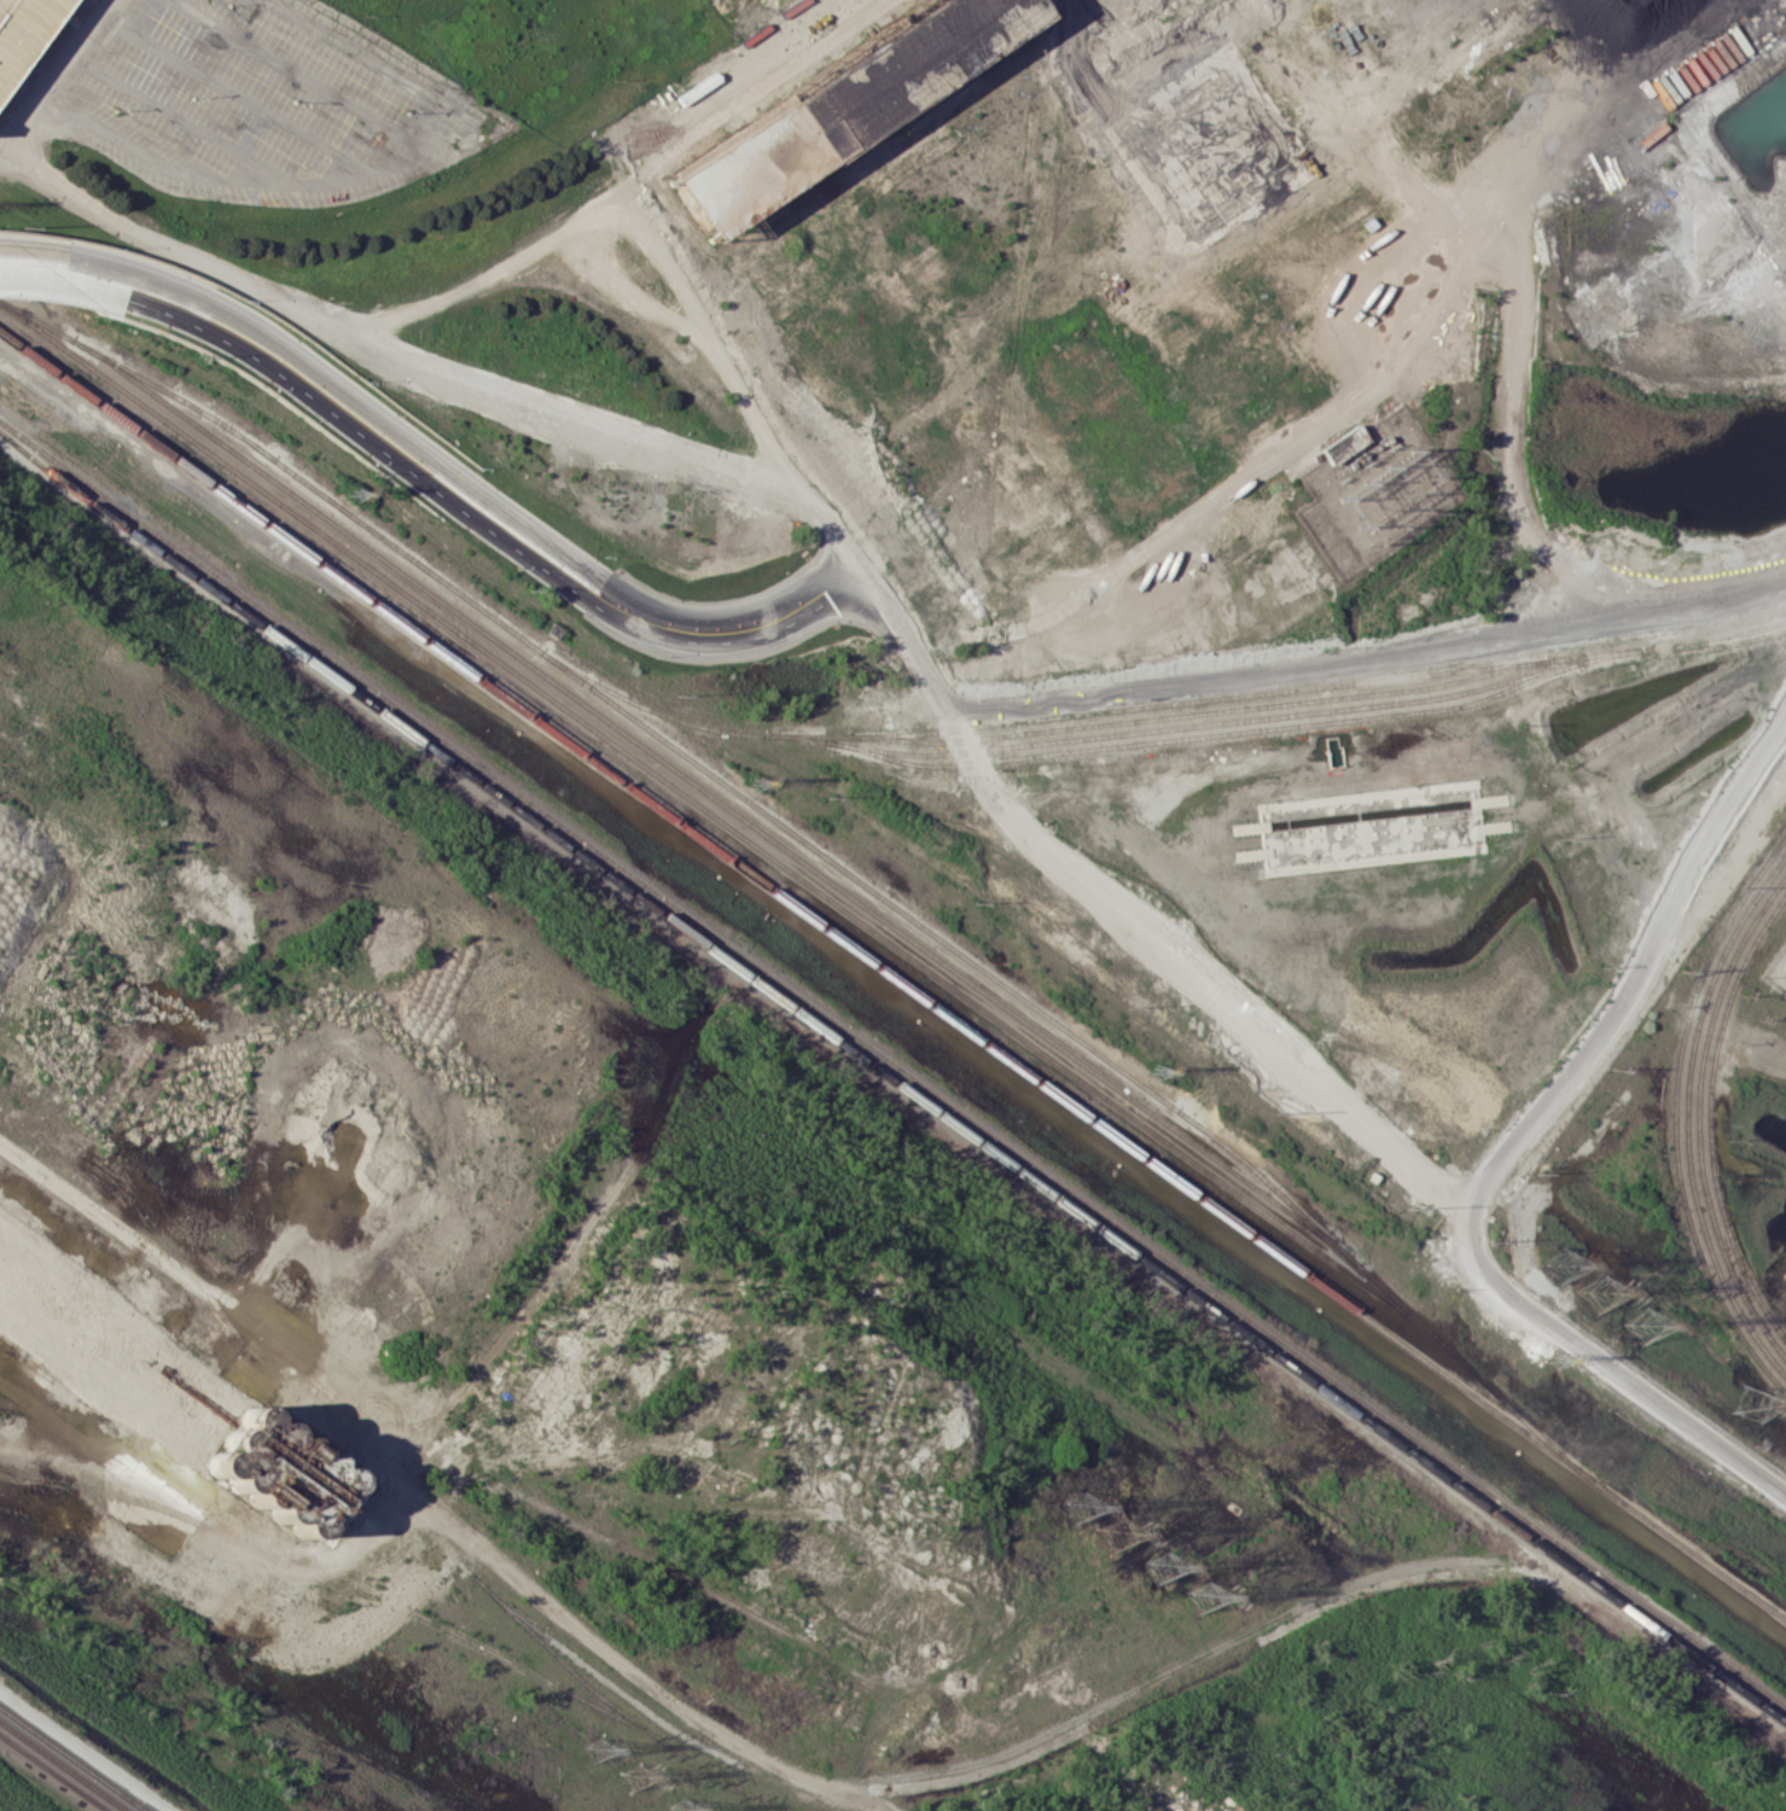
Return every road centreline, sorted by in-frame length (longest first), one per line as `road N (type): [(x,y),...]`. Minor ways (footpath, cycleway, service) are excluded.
road 1 (residential): [(639,615),(261,331),(127,268),(63,254)]
road 2 (residential): [(121,299),(248,356),(588,600),(639,615)]
road 3 (residential): [(639,615),(693,630),(763,624),(854,572)]
road 4 (residential): [(0,279),(58,283),(121,299)]

